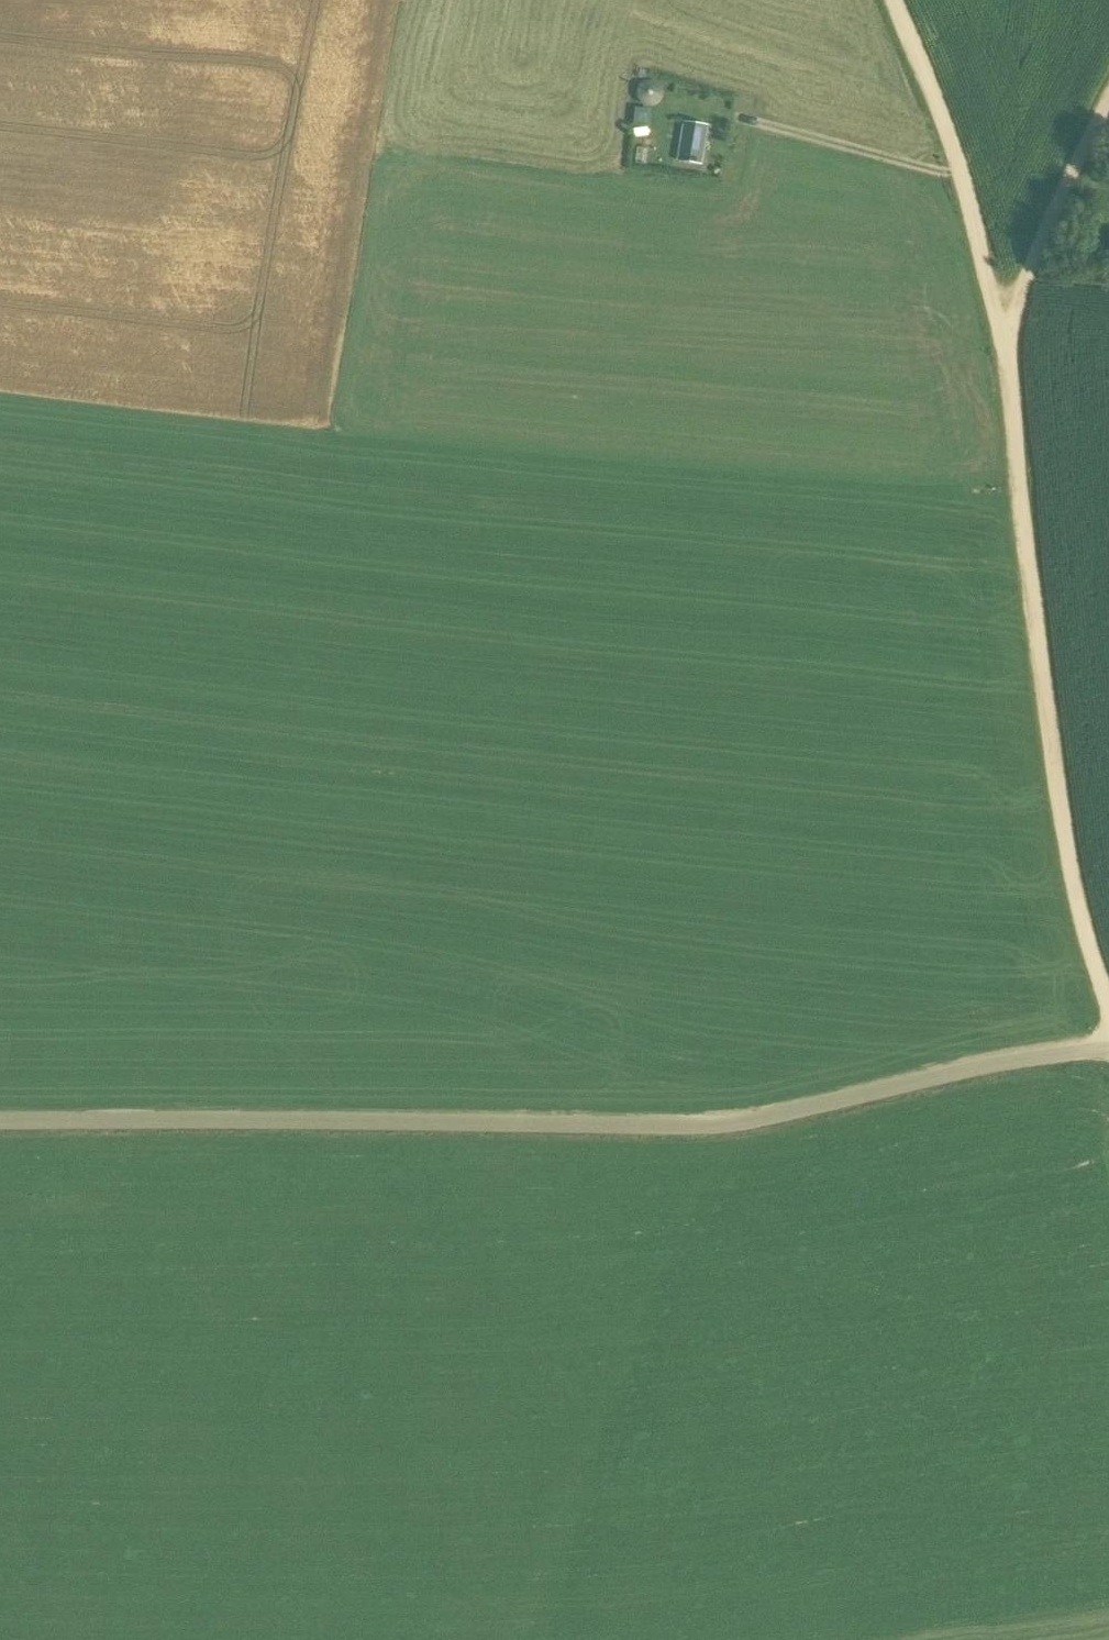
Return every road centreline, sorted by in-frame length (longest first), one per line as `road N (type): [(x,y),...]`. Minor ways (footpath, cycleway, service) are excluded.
road 1 (unclassified): [(1108,1048),(1039,1056),(726,1126),(0,1122)]
road 2 (track): [(1108,996),(1064,832),(961,184),(893,0)]
road 3 (track): [(988,347),(1108,108)]

